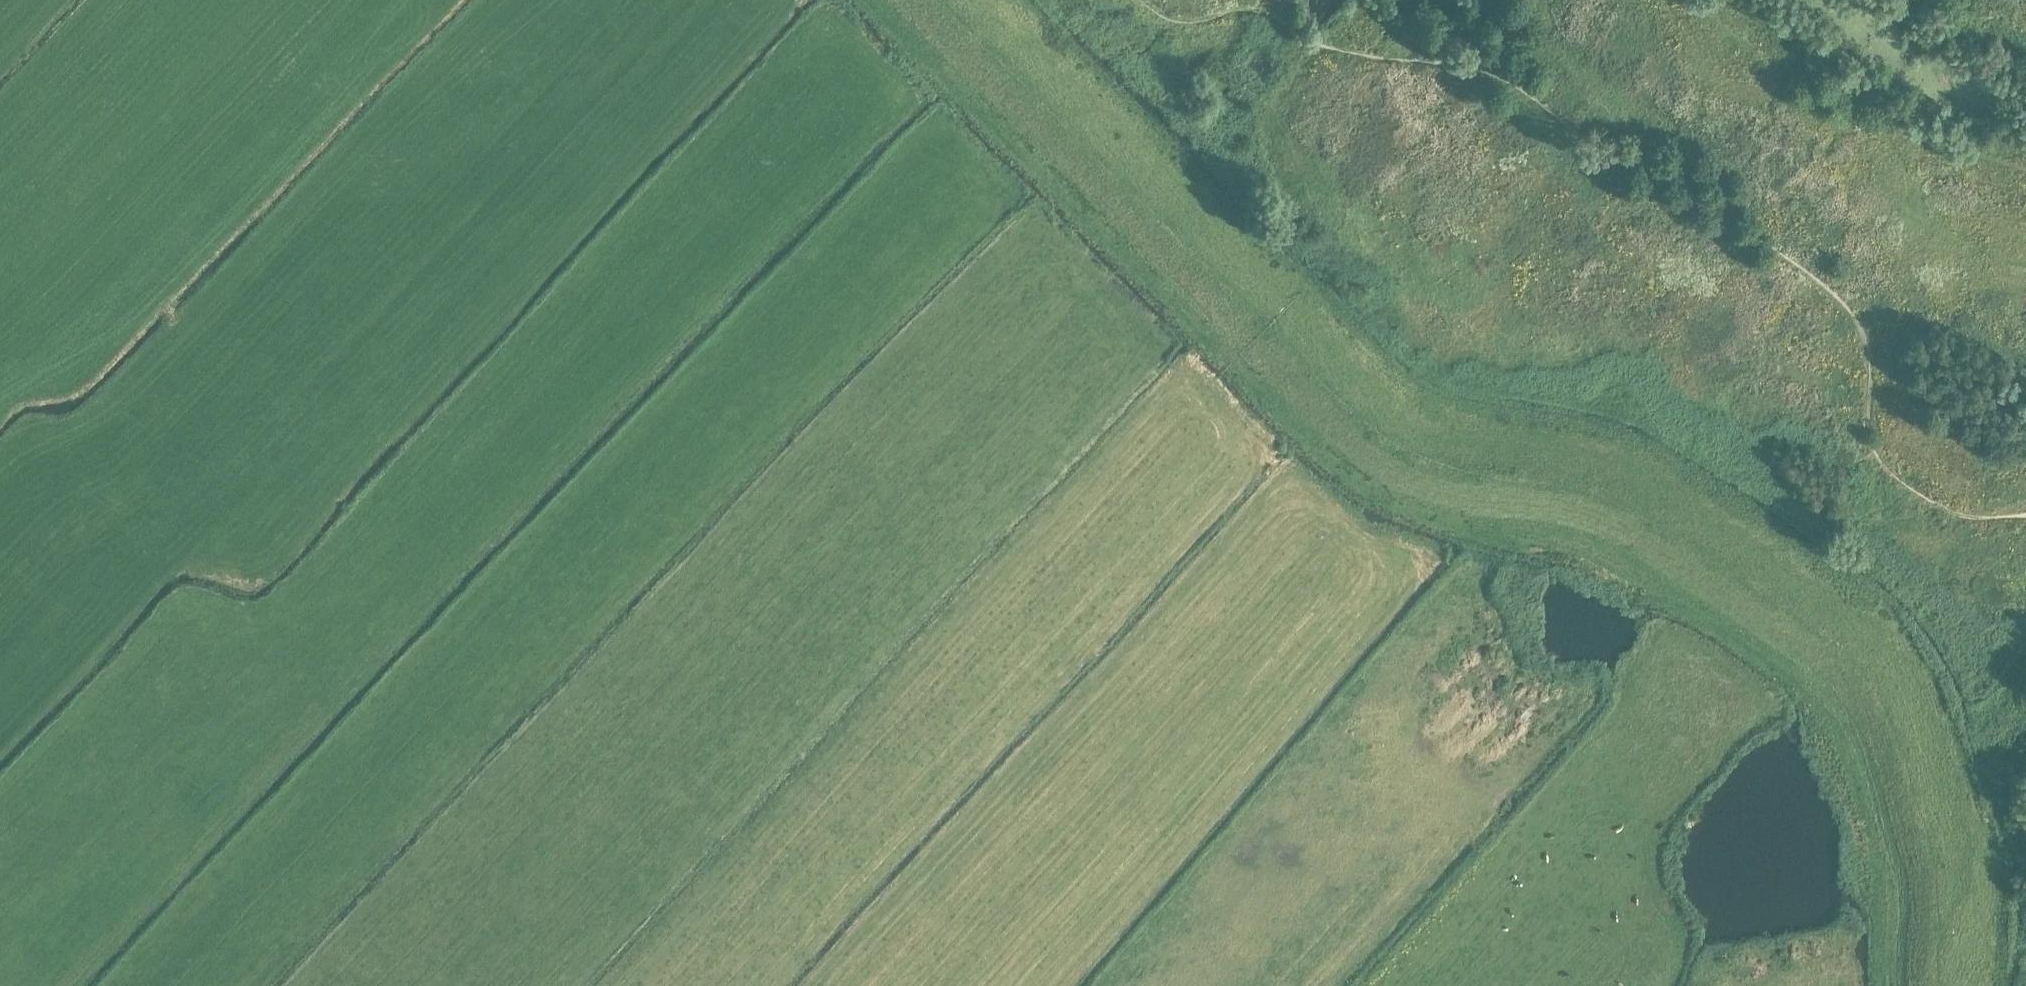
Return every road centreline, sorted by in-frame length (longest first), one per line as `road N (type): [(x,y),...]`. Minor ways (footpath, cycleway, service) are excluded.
road 1 (track): [(1887,985),(1884,892),(1829,714),(1801,670)]

